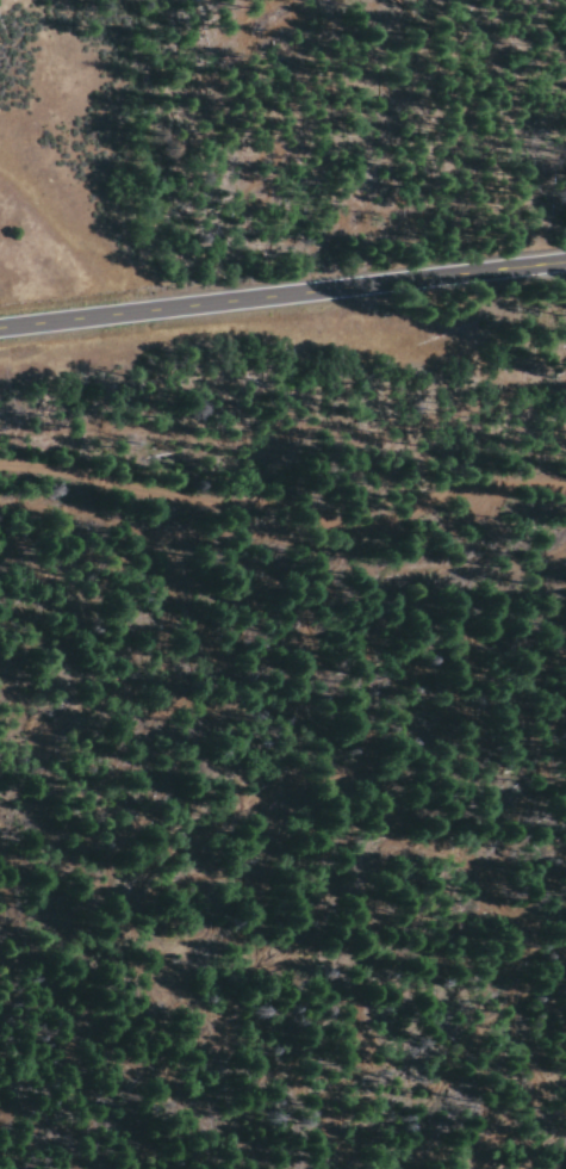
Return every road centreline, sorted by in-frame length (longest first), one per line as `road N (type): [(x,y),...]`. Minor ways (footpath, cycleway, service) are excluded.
road 1 (trunk): [(565,259),(0,328)]

